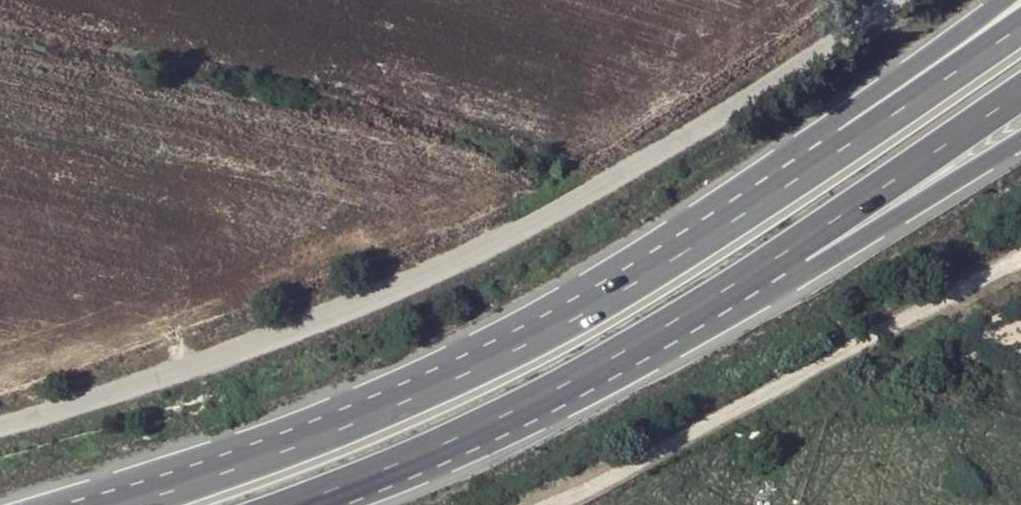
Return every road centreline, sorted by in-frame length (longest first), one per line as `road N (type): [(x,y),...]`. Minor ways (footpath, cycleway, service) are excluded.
road 1 (unclassified): [(892,0),(819,57),(580,197),(333,314),(0,423)]
road 2 (trunk): [(404,470),(651,333),(890,186),(1020,92)]
road 3 (trunk): [(404,470),(678,348),(1020,139)]
road 4 (track): [(1020,248),(553,504)]
road 5 (trunk): [(1004,0),(588,316)]
road 6 (trunk): [(1020,24),(588,316)]
road 7 (trunk): [(588,316),(344,424),(112,504)]

